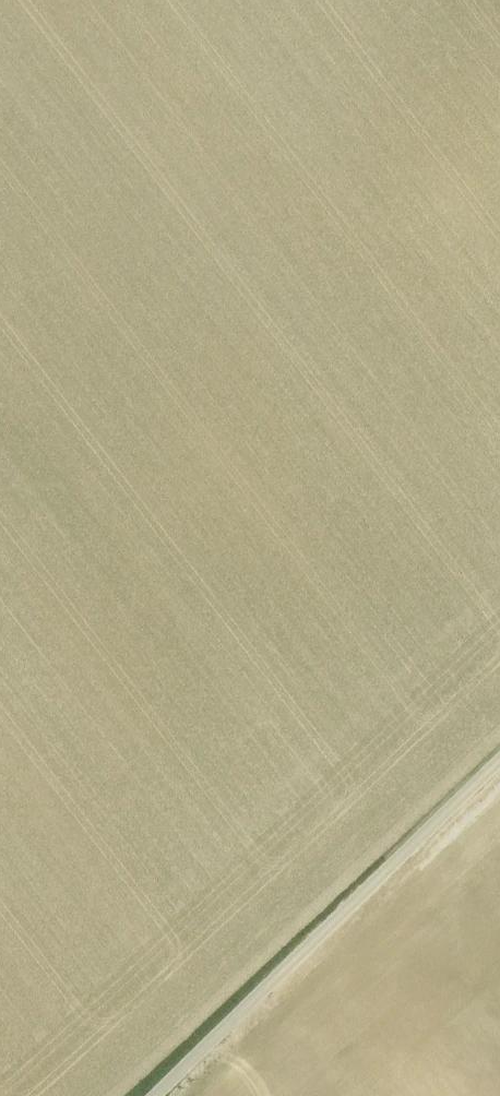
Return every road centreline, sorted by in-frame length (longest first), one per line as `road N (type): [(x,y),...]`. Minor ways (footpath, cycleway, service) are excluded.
road 1 (track): [(499,762),(156,1095)]

